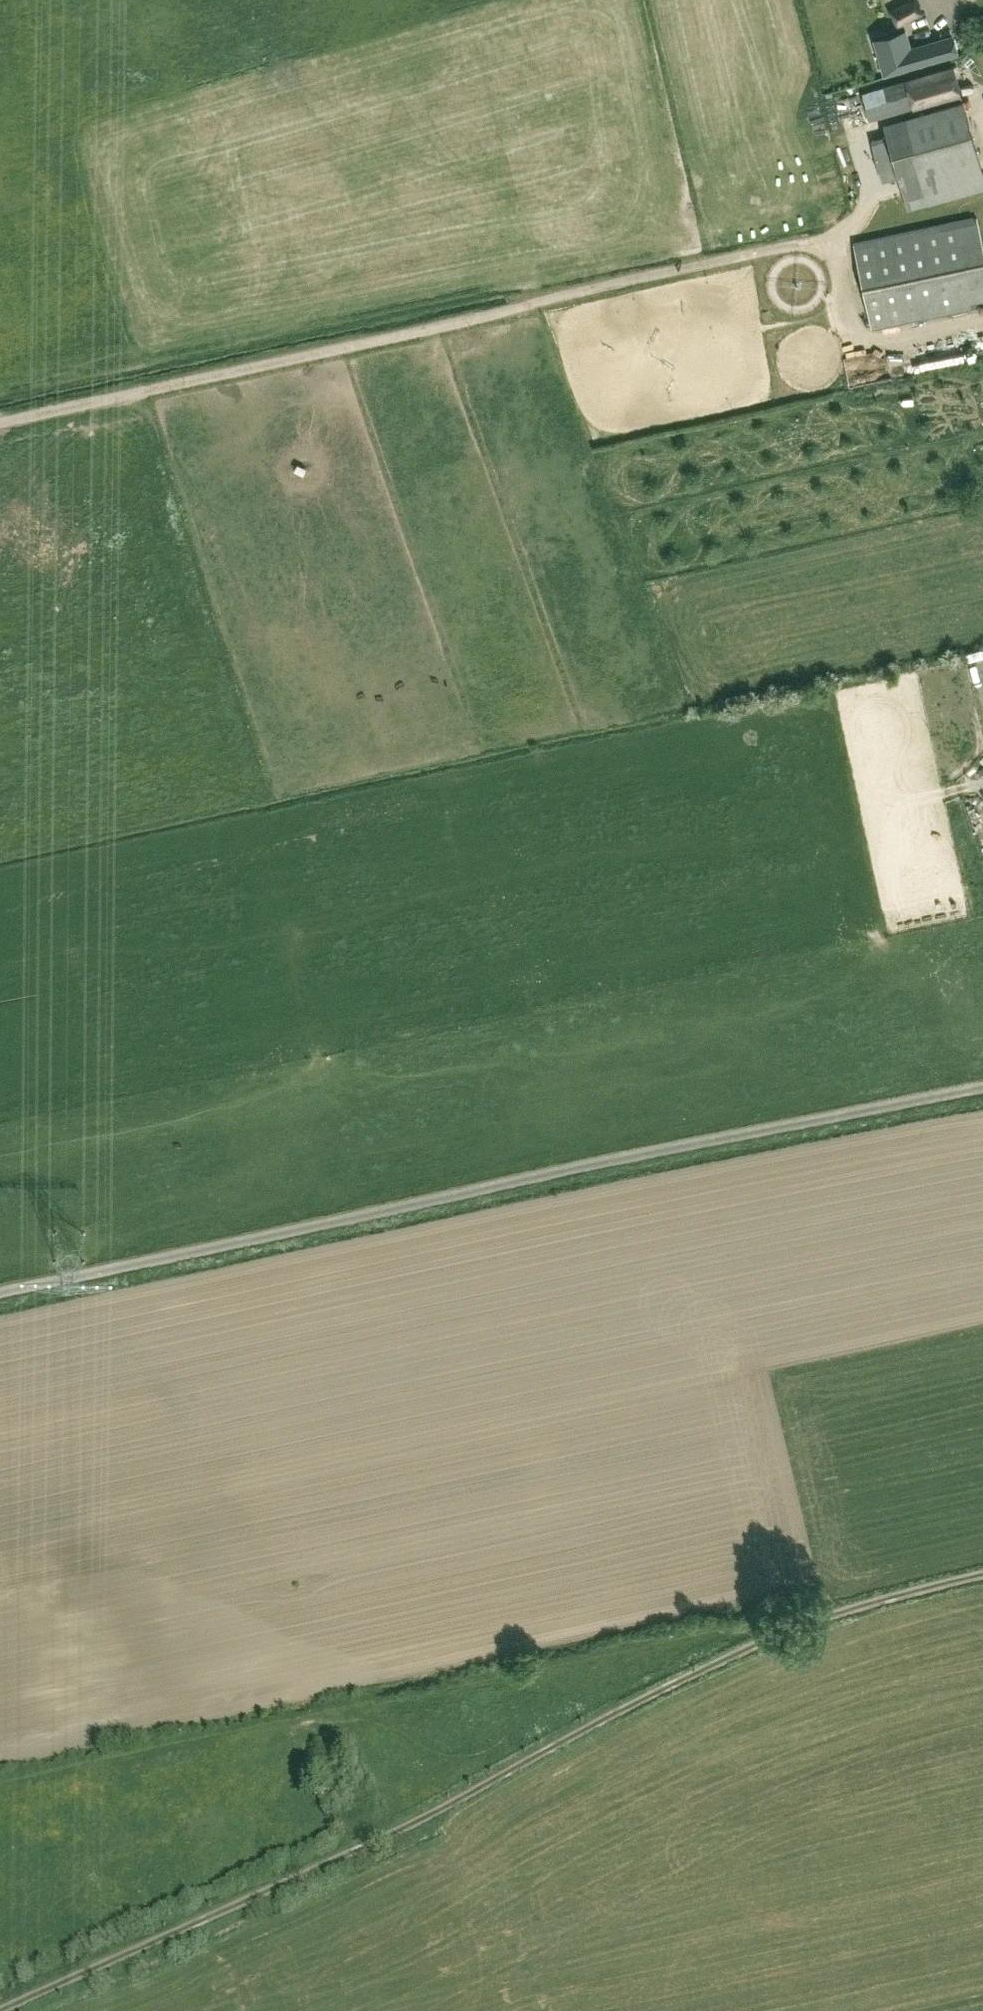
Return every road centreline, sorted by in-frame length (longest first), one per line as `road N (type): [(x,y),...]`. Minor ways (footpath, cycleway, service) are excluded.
road 1 (track): [(0,418),(840,233)]
road 2 (track): [(907,341),(858,335),(835,252),(871,186)]

